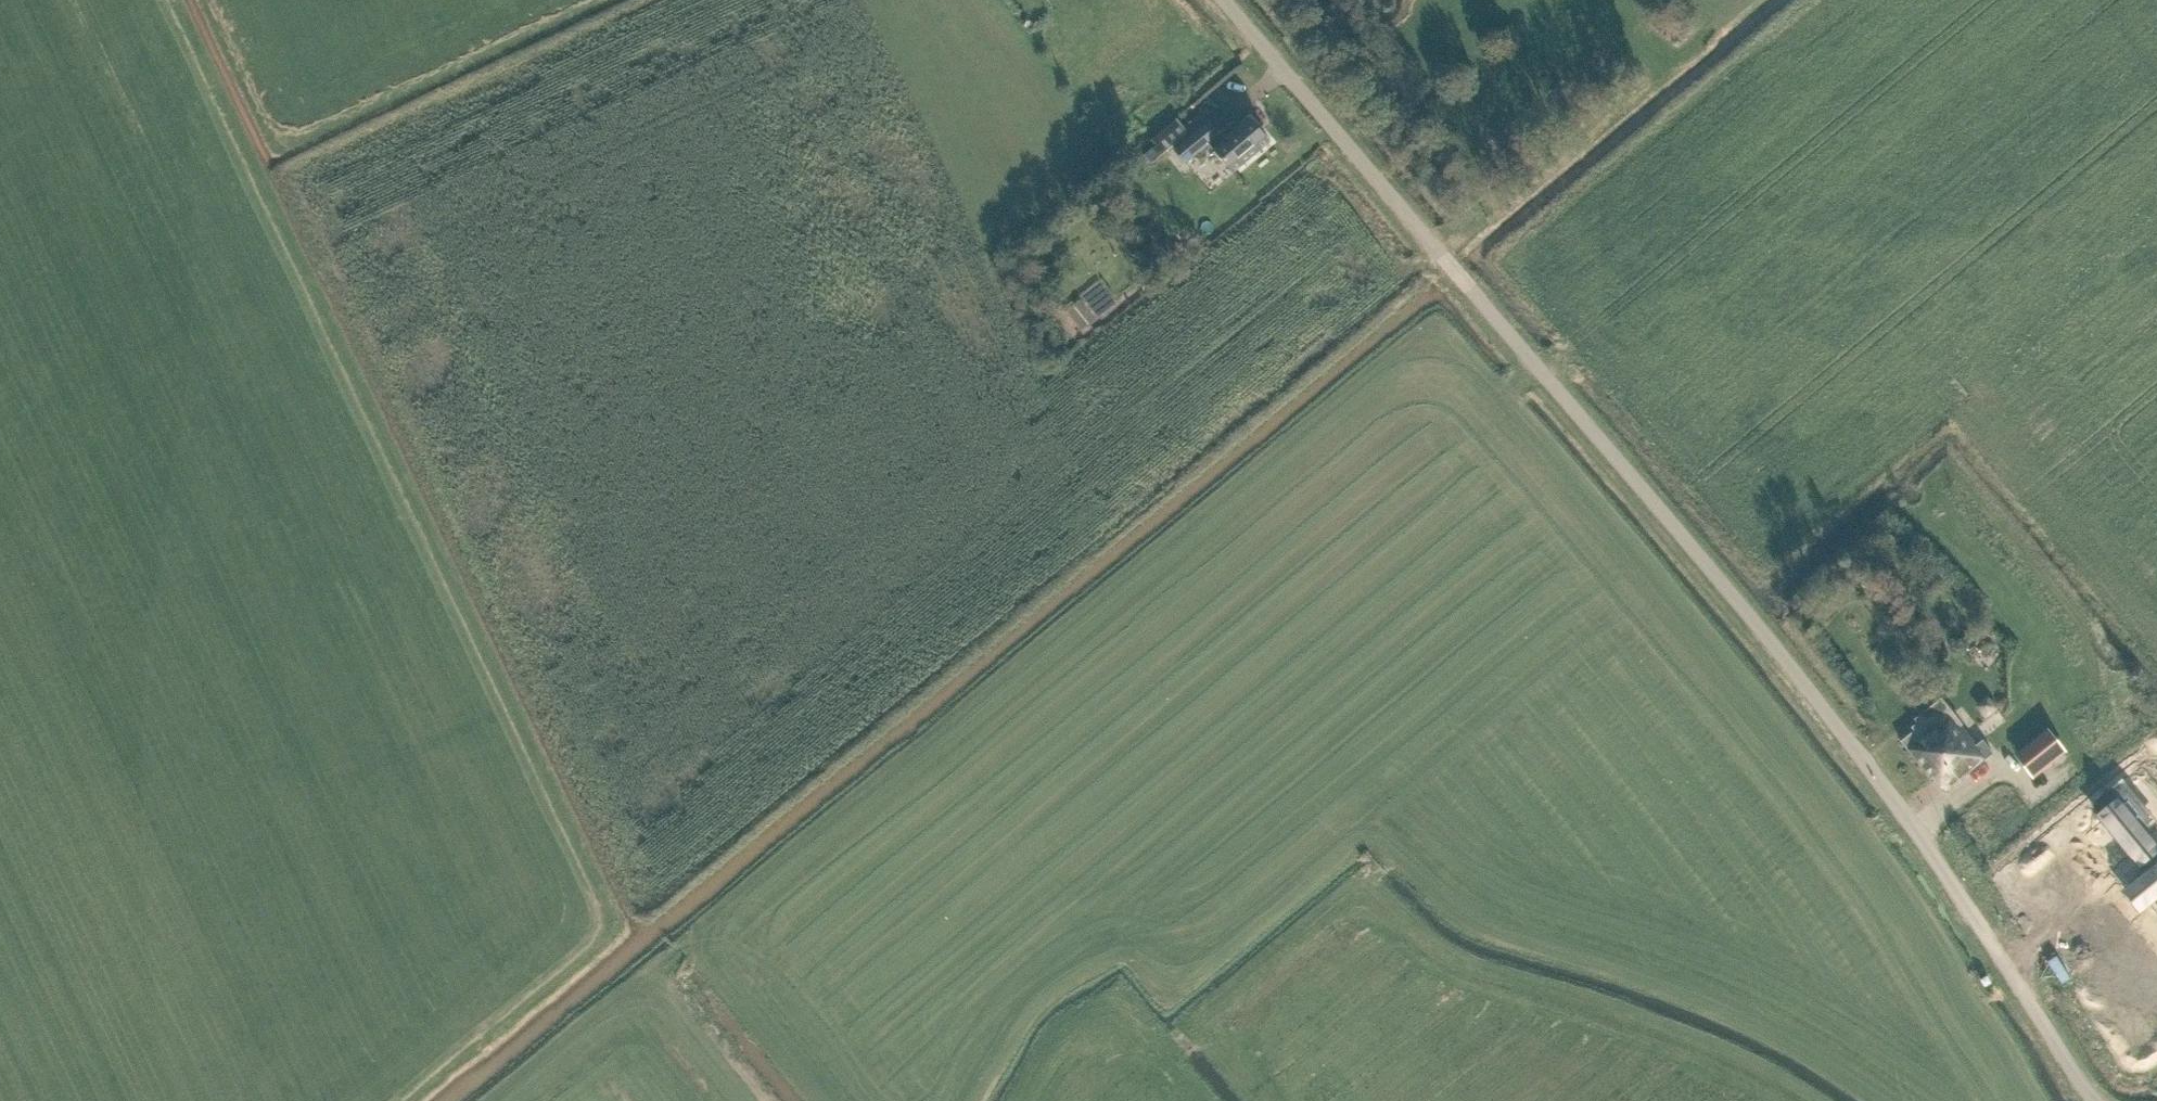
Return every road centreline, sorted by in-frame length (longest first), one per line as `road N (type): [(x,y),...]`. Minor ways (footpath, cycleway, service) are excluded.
road 1 (unclassified): [(2096,1100),(1916,829),(1777,650),(1226,0)]

